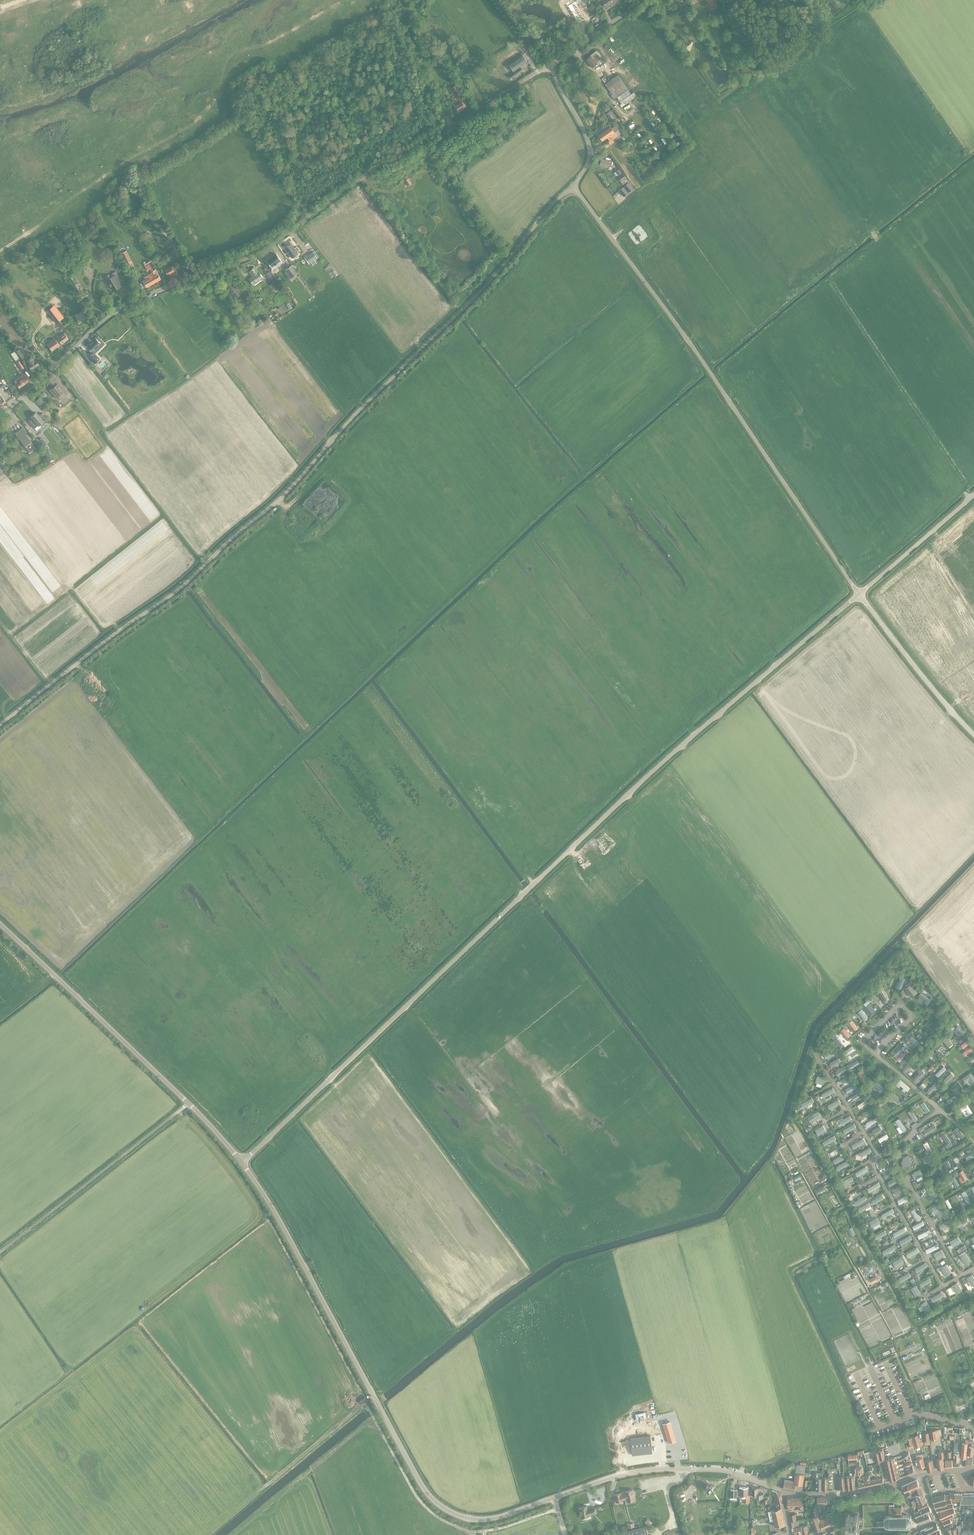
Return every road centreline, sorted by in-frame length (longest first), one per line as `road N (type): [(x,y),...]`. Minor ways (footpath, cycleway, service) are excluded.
road 1 (unclassified): [(241,1162),(652,772),(859,594)]
road 2 (unclassified): [(0,725),(171,595),(278,500),(573,186)]
road 3 (tertiary): [(784,1491),(729,1472),(665,1469),(615,1476),(487,1519),(443,1507),(419,1481),(241,1162)]
road 4 (unclassified): [(0,416),(117,309),(259,253),(358,179),(549,65)]
road 5 (unclassified): [(859,594),(573,186)]
road 6 (track): [(344,0),(233,52),(216,98),(197,120),(128,159),(28,233)]
road 7 (tertiary): [(241,1162),(0,923)]
road 8 (track): [(188,1103),(0,1251)]
road 9 (unclassified): [(973,734),(859,594)]
road 10 (unclassified): [(859,594),(973,494)]
road 11 (track): [(372,1393),(267,1484)]
road 12 (tertiary): [(784,1491),(847,1493),(919,1475)]
road 13 (unclassified): [(573,186),(588,164),(589,142),(549,65)]

